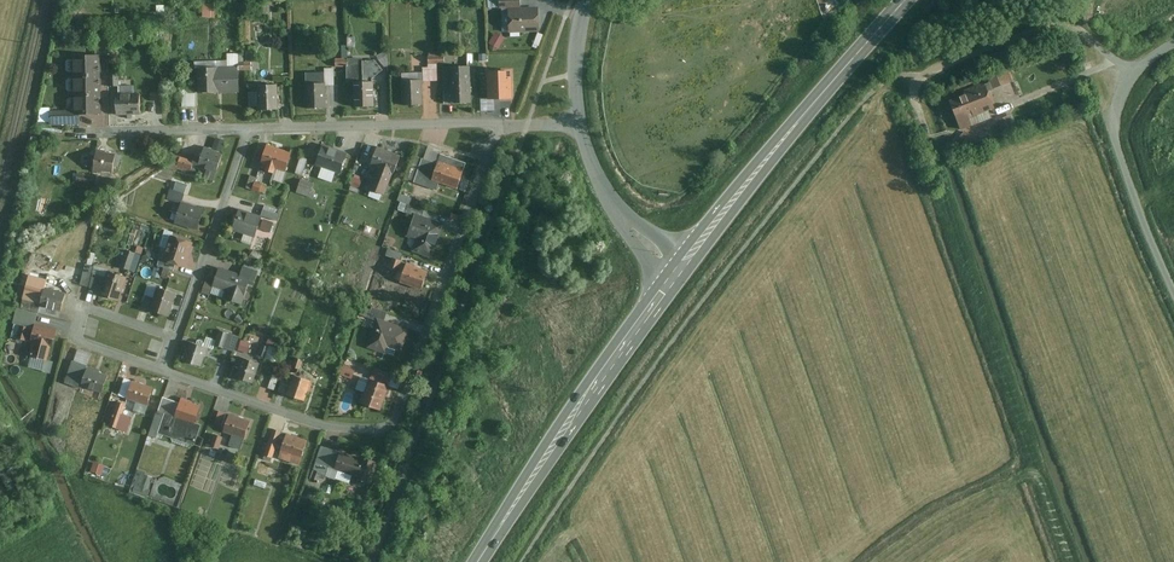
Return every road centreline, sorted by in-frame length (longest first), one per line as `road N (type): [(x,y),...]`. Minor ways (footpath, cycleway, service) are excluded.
road 1 (residential): [(248,129),(165,370),(355,431),(385,428),(402,405),(498,125)]
road 2 (primary): [(685,262),(906,0)]
road 3 (primary): [(478,561),(671,281)]
road 4 (residential): [(1173,289),(1118,142),(1131,75),(1173,45)]
road 5 (residential): [(498,125),(248,129)]
road 6 (residential): [(248,129),(93,133)]
road 7 (residential): [(582,124),(576,61),(588,0)]

